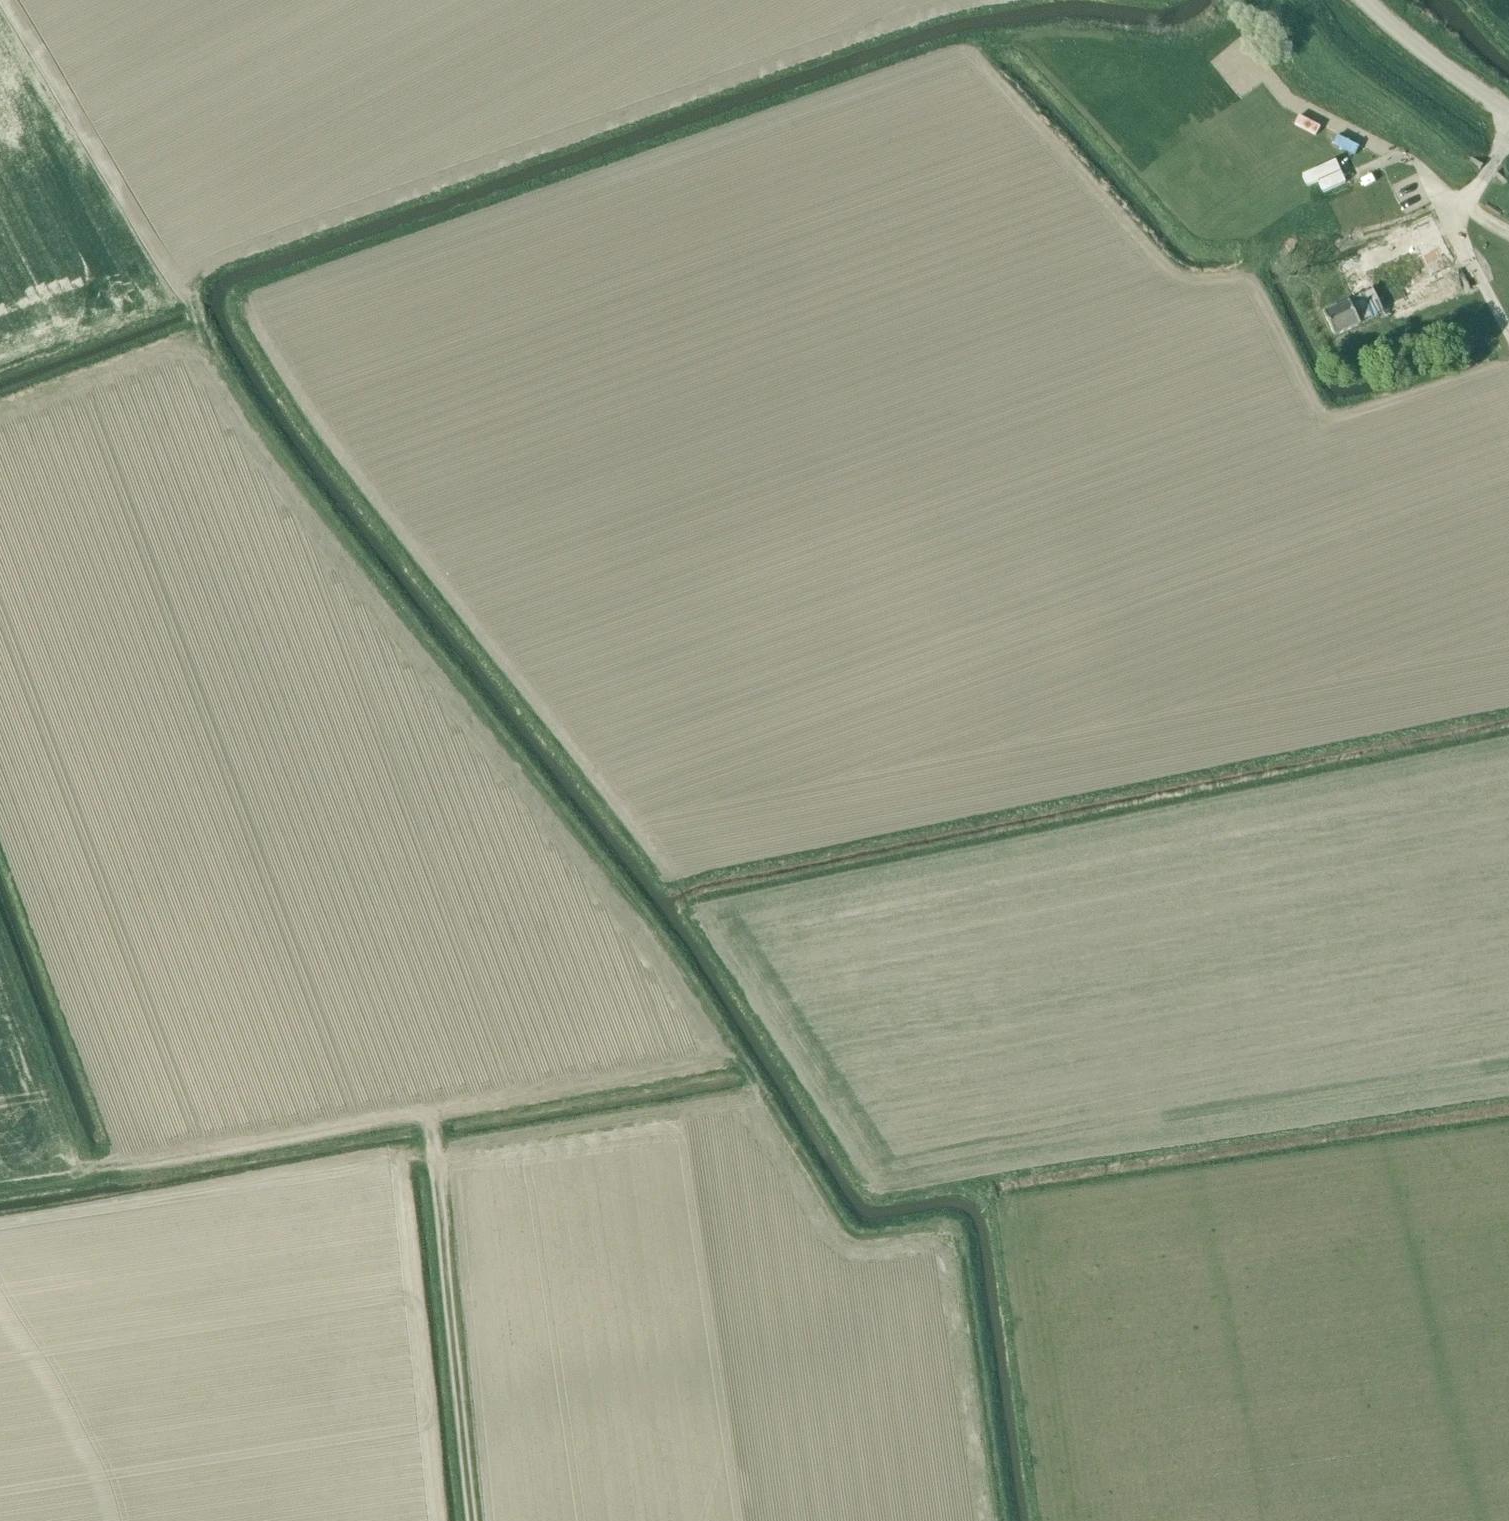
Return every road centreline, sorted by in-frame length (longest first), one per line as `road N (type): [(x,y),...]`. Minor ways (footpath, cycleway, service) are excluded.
road 1 (unclassified): [(1508,112),(1367,0)]

